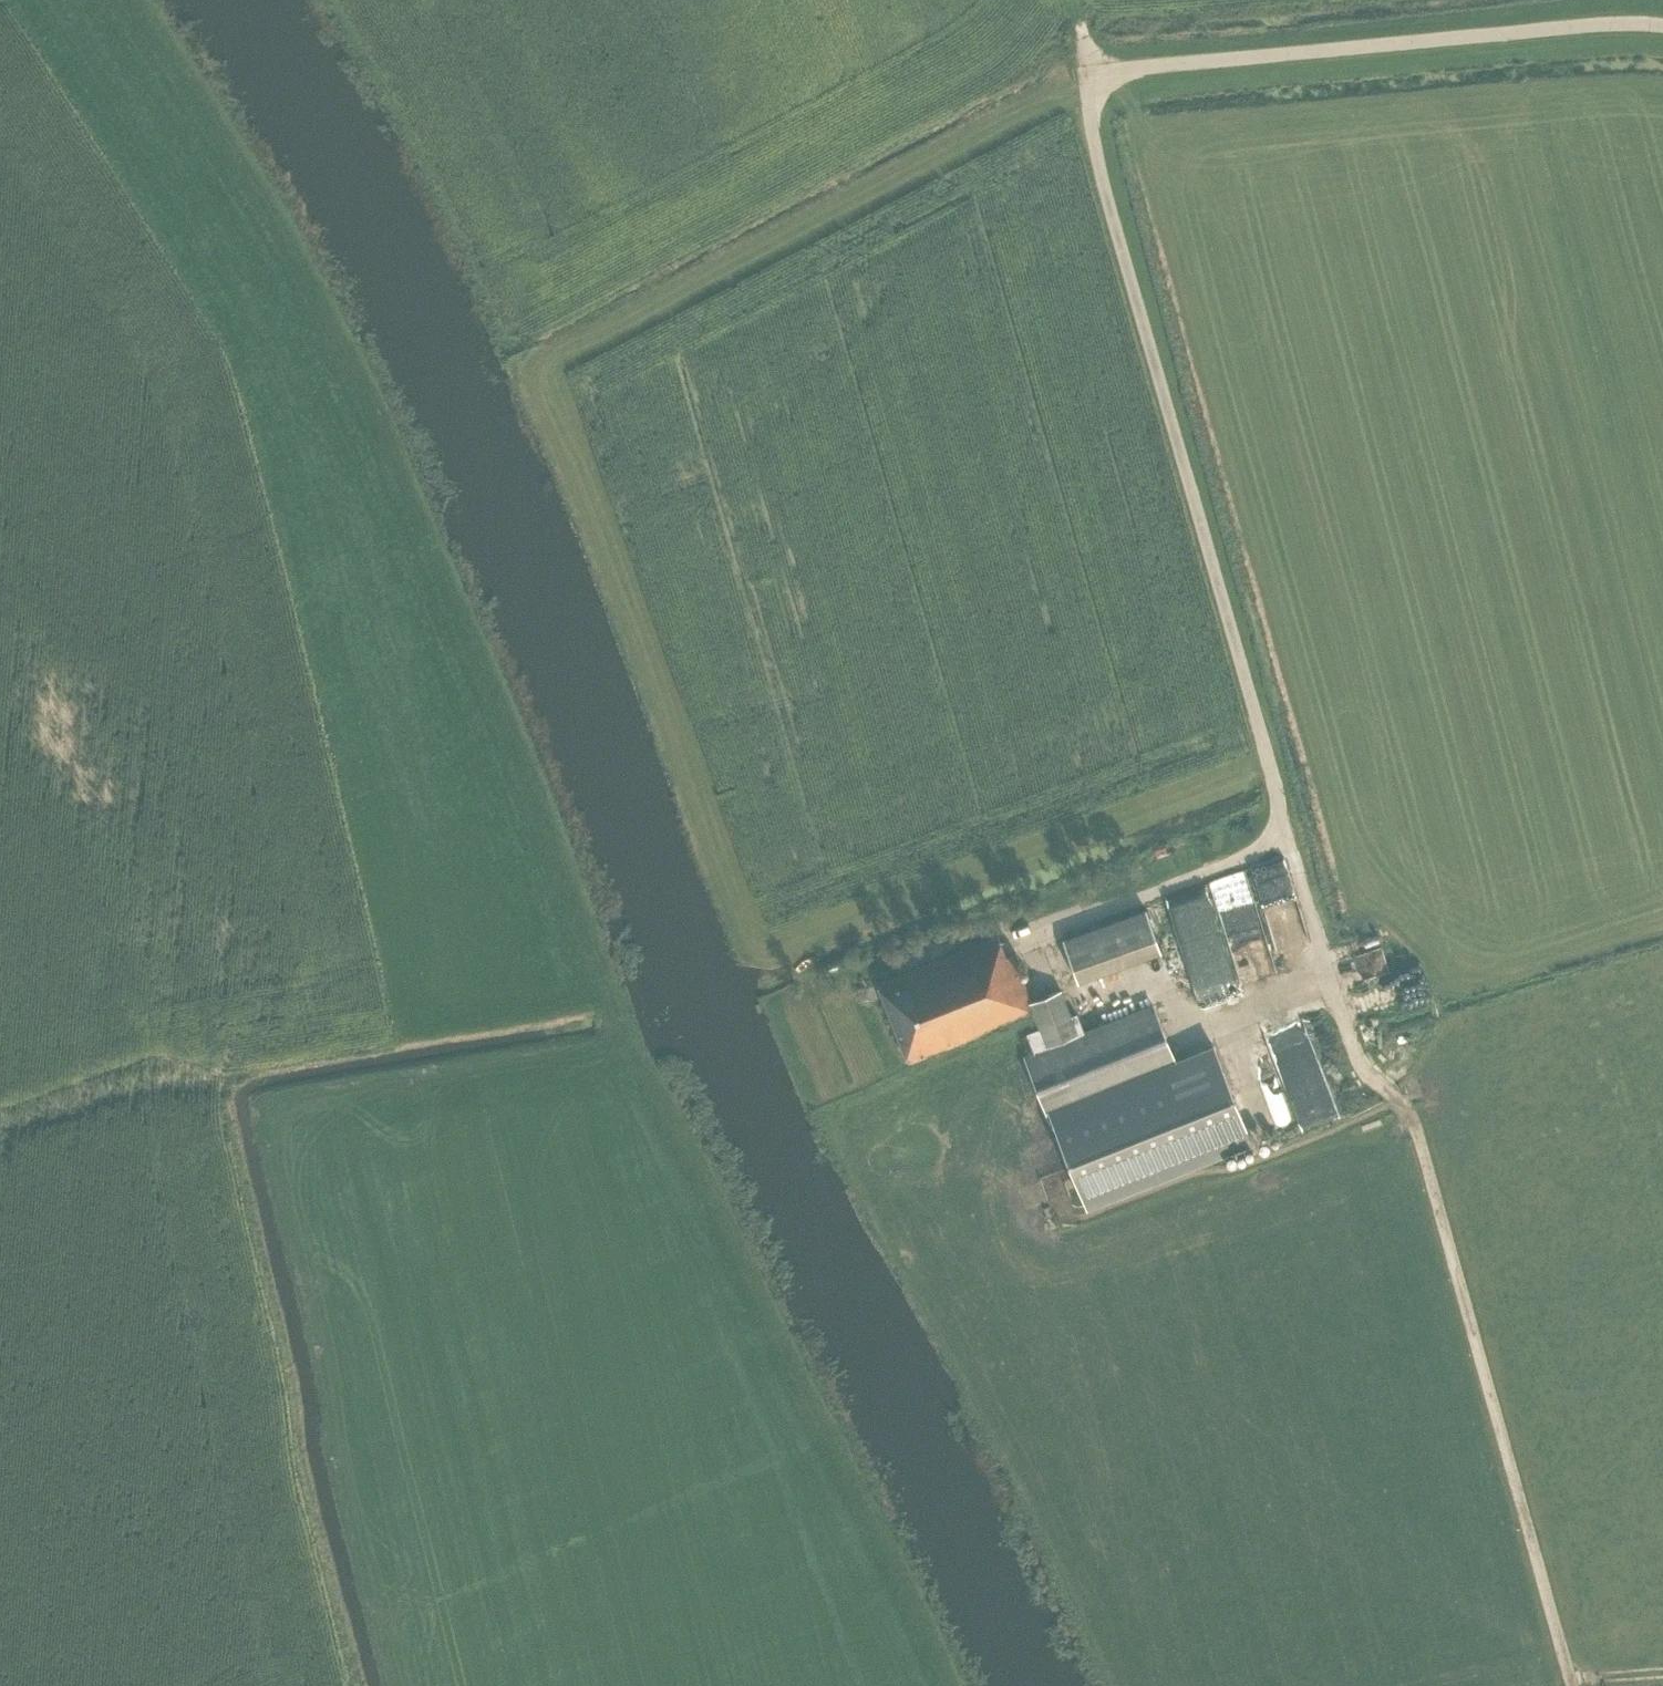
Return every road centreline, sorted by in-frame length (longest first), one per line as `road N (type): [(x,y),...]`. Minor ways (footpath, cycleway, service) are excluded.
road 1 (unclassified): [(1271,769),(1089,119),(1103,71),(1485,33),(1662,28)]

